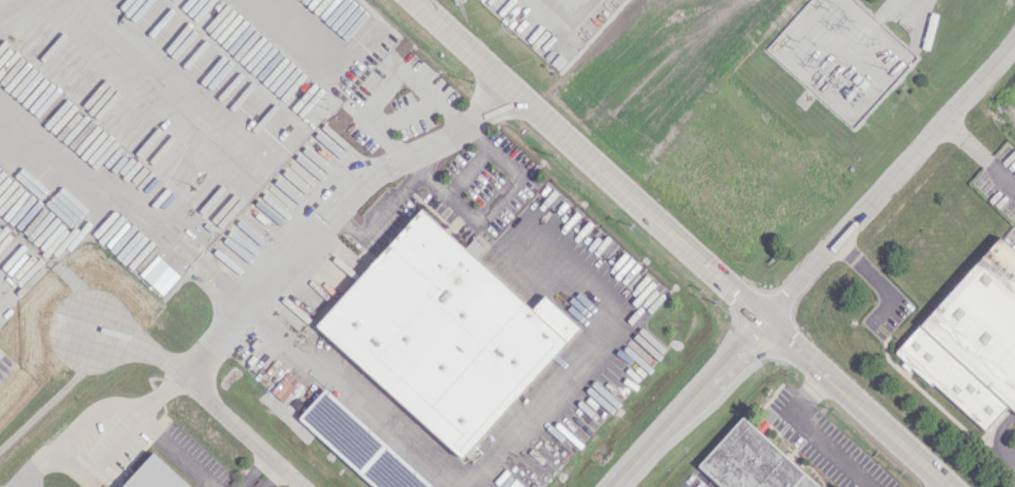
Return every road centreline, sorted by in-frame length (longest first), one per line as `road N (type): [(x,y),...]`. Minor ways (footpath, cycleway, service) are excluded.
road 1 (tertiary): [(416,0),(761,319)]
road 2 (residential): [(761,319),(1014,42)]
road 3 (residential): [(305,486),(175,369),(92,331)]
road 4 (secondary): [(761,319),(947,486)]
road 5 (secondary): [(611,486),(761,319)]

